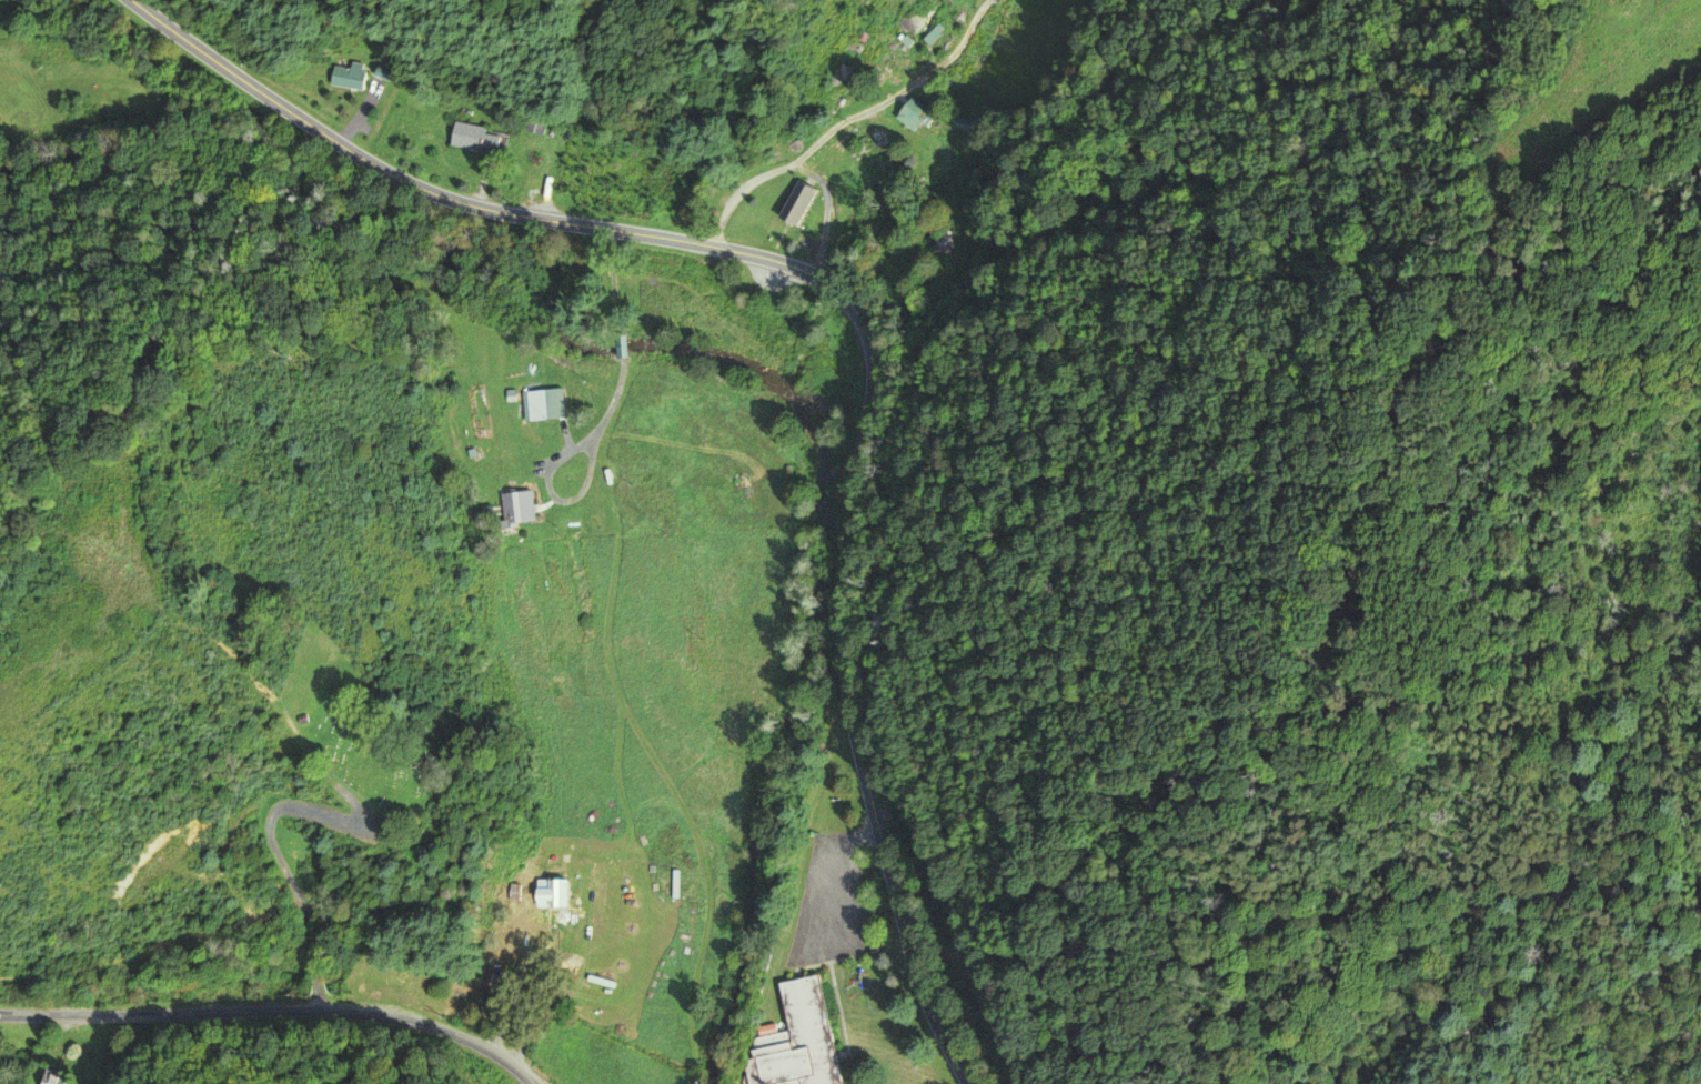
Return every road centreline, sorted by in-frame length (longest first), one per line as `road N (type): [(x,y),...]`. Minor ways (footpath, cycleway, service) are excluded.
road 1 (trunk): [(968,1083),(919,986),(862,776),(848,696),(845,565),(875,377),(867,335),(847,303),(792,268),(433,198),(351,157),(129,0)]
road 2 (residential): [(709,250),(753,185),(795,164),(844,119),(899,90),(986,0)]
road 3 (residential): [(0,1017),(318,1014)]
road 4 (residential): [(318,1014),(416,1023),(529,1083)]

